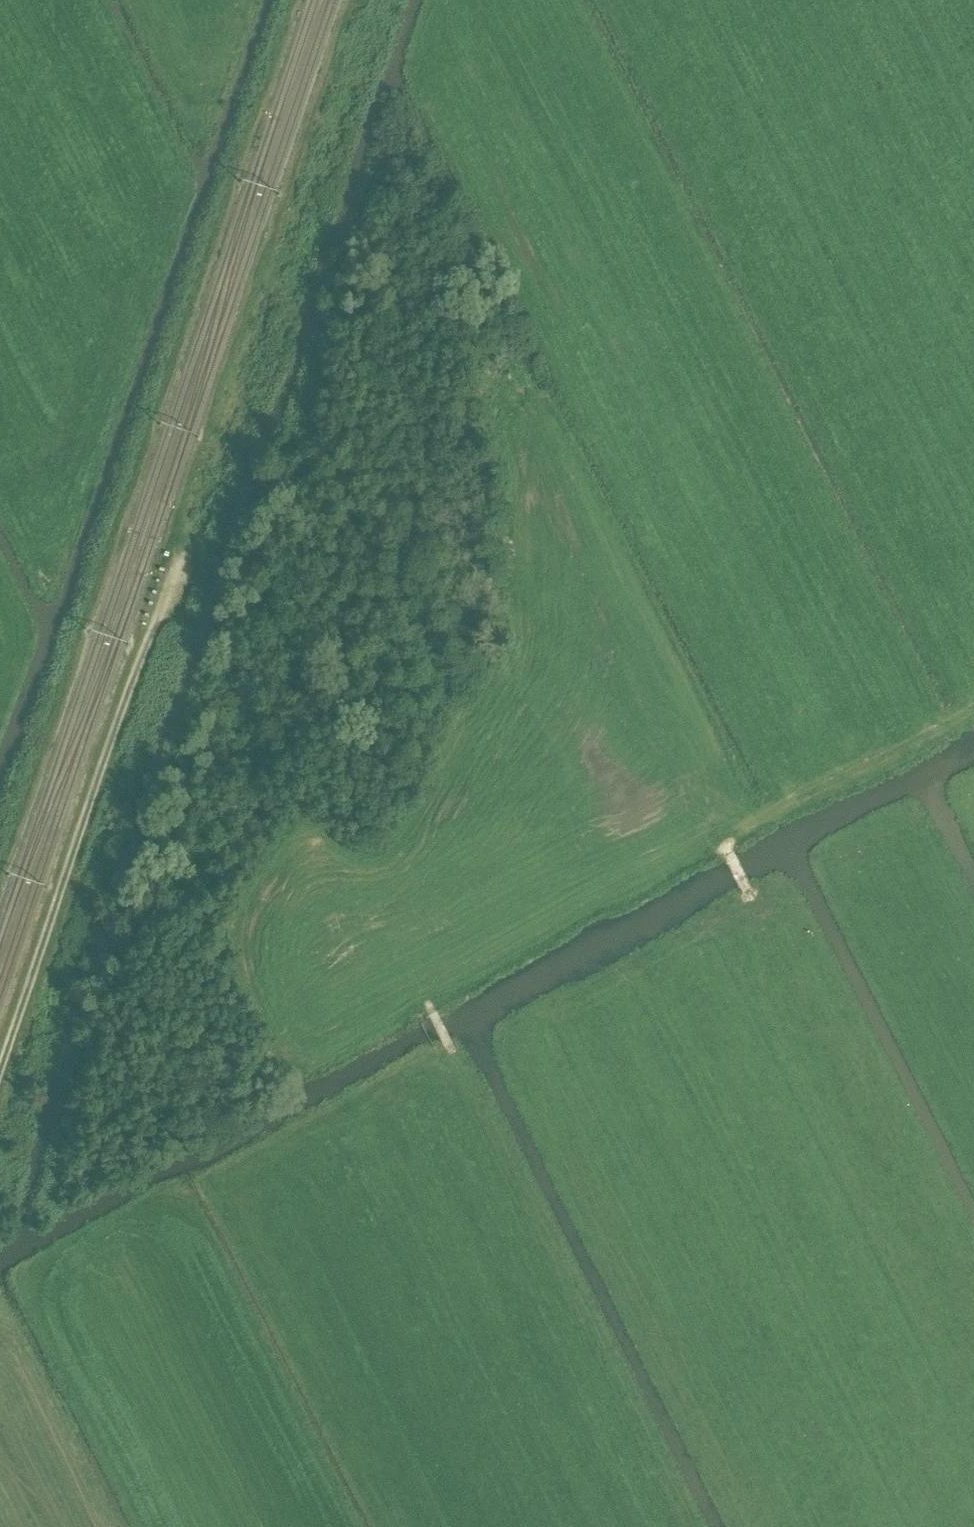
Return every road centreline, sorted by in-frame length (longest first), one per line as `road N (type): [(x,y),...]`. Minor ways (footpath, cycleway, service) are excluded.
road 1 (track): [(0,1071),(179,564)]

